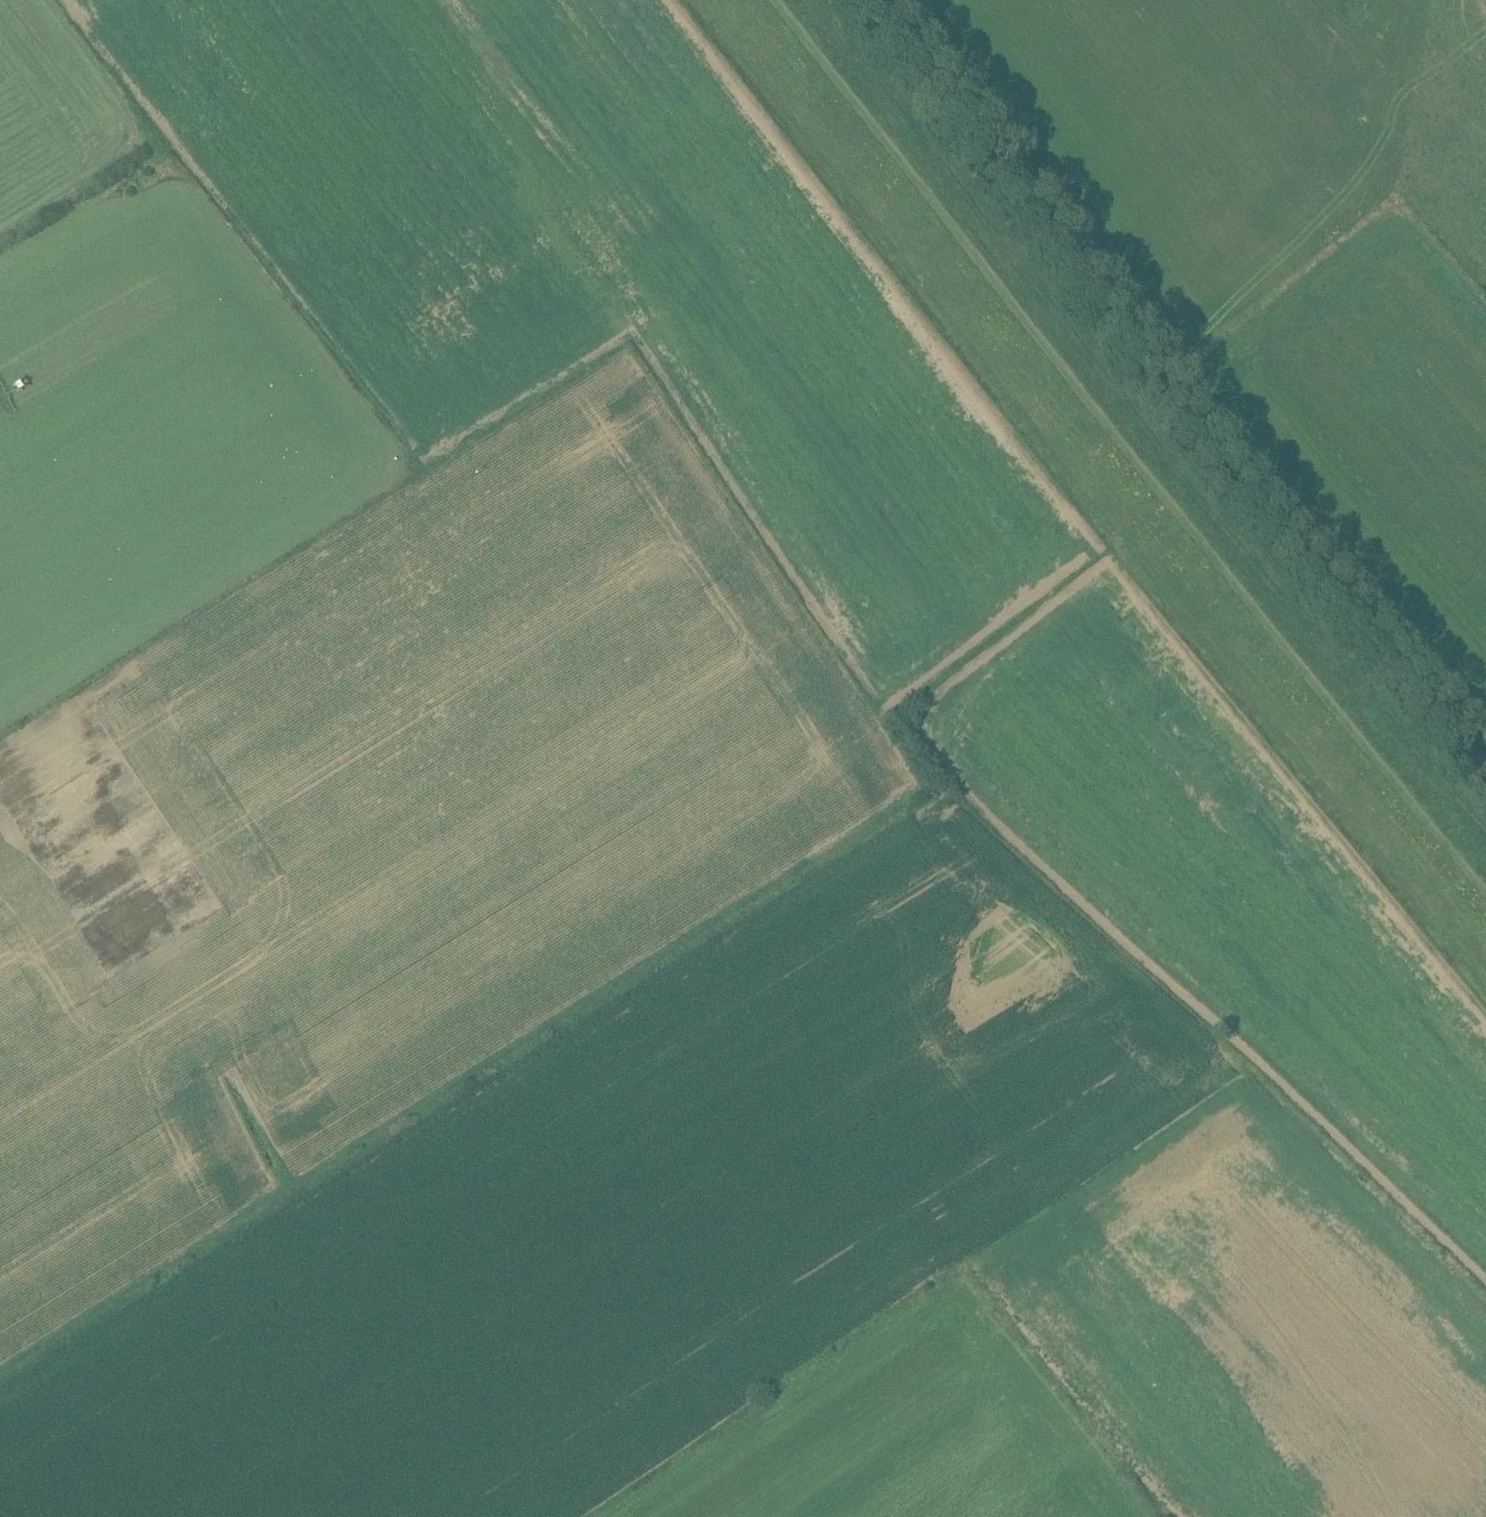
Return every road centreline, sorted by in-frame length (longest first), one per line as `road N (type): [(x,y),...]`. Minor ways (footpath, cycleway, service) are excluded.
road 1 (track): [(778,0),(1485,876)]
road 2 (track): [(1485,767),(1189,420),(1103,296),(871,0)]

